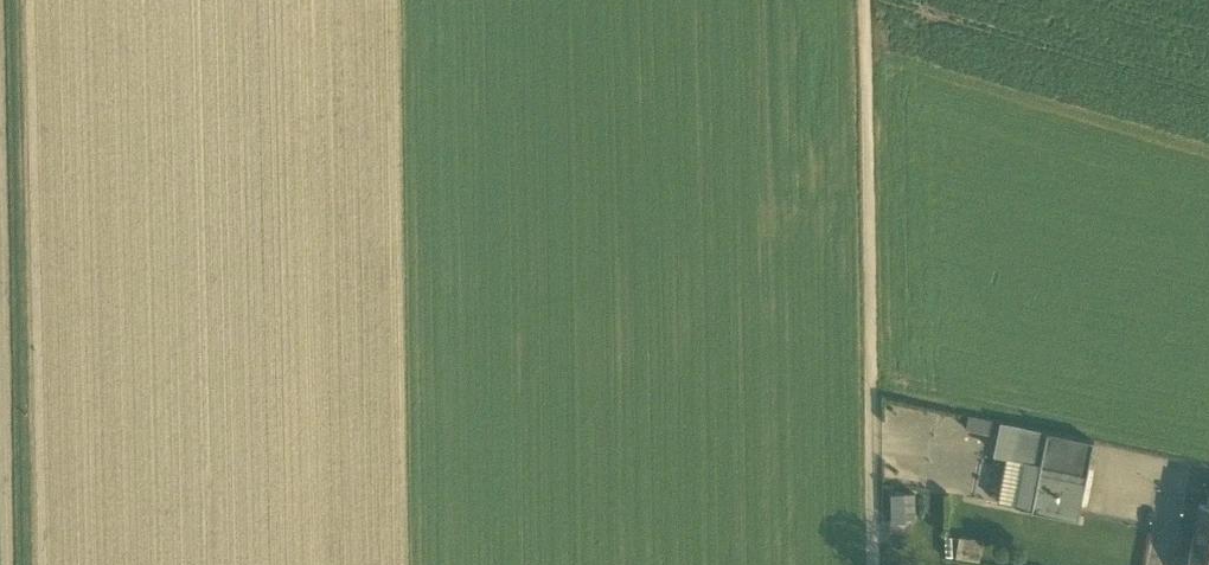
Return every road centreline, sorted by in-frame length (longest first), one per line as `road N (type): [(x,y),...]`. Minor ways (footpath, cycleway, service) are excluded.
road 1 (track): [(865,0),(876,564)]
road 2 (track): [(14,0),(24,564)]

